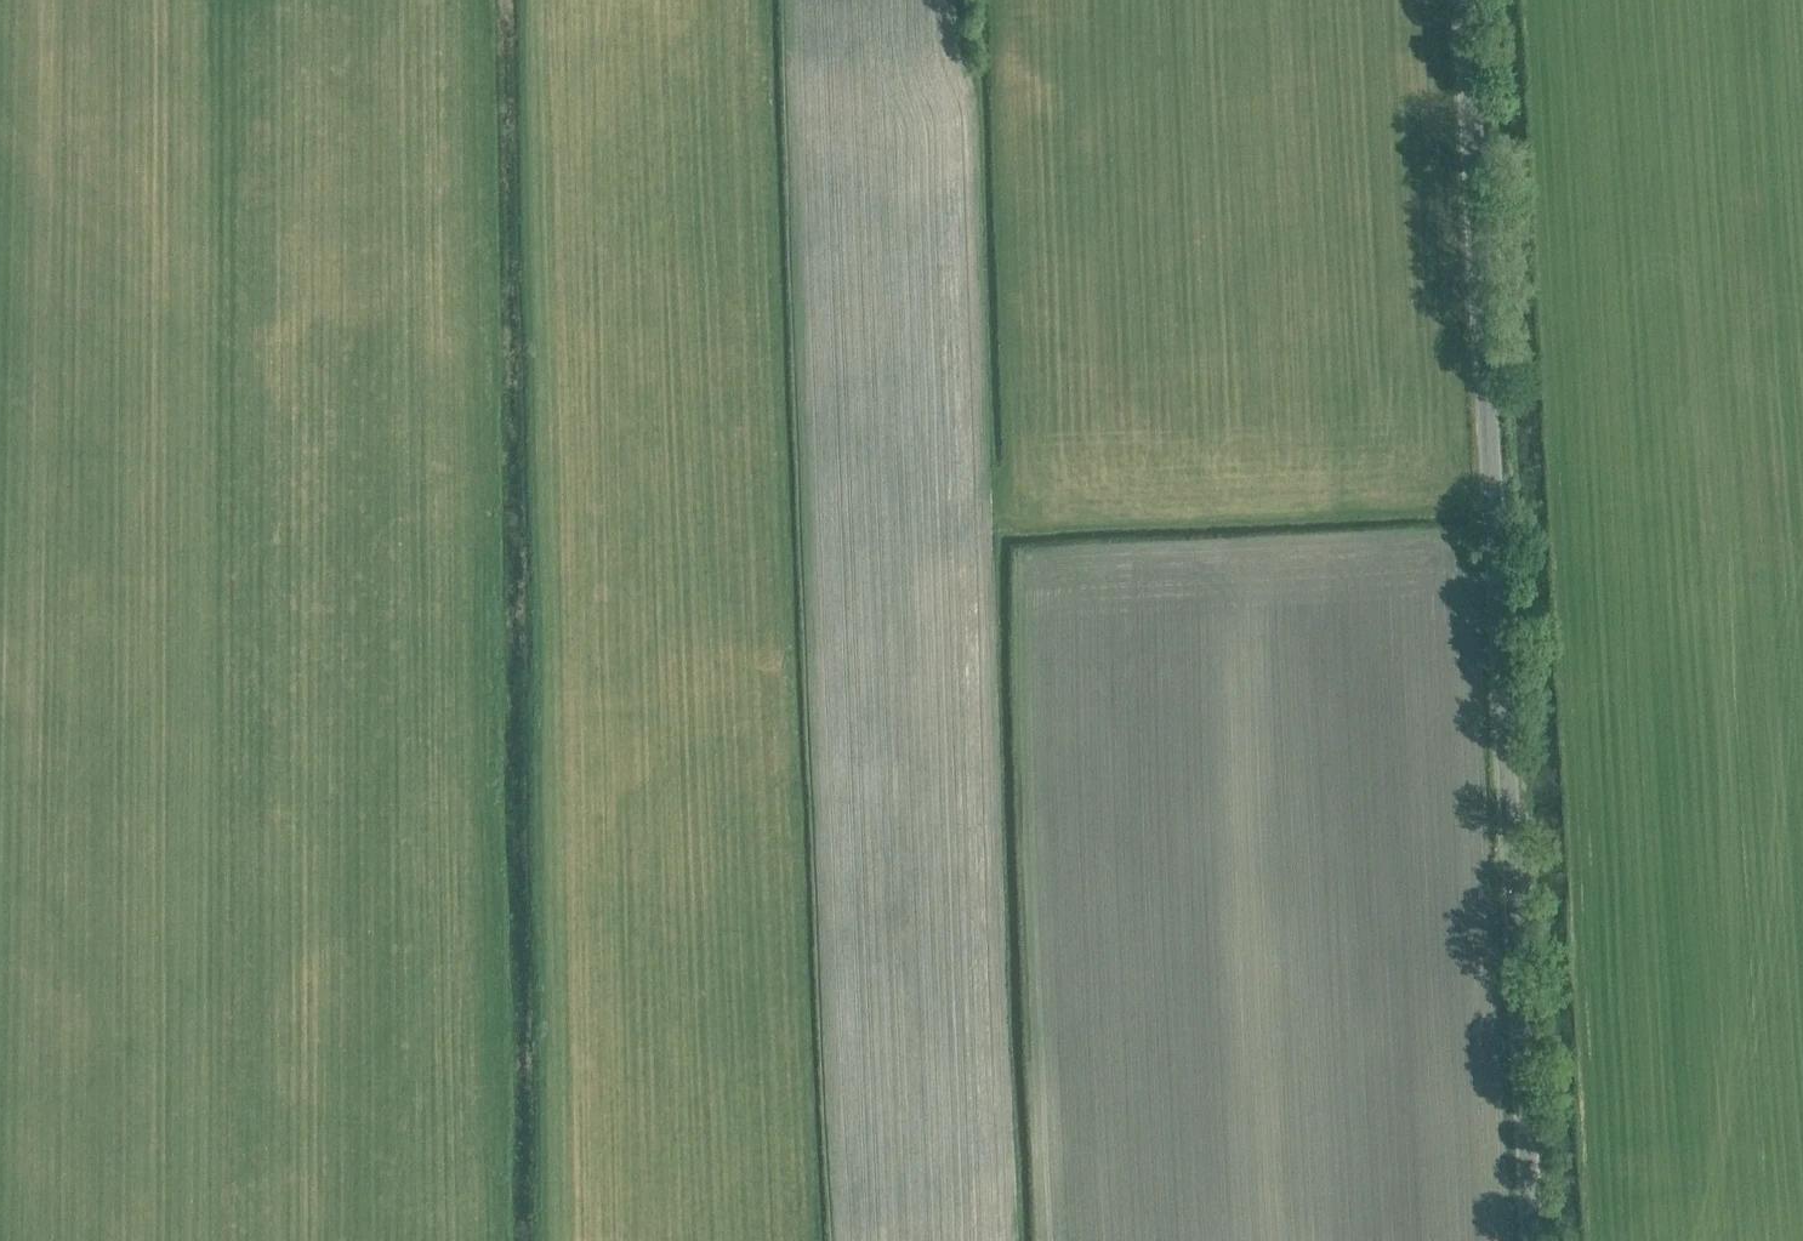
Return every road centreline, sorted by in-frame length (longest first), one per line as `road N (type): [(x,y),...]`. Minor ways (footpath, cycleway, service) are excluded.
road 1 (tertiary): [(1538,1240),(1471,0)]

